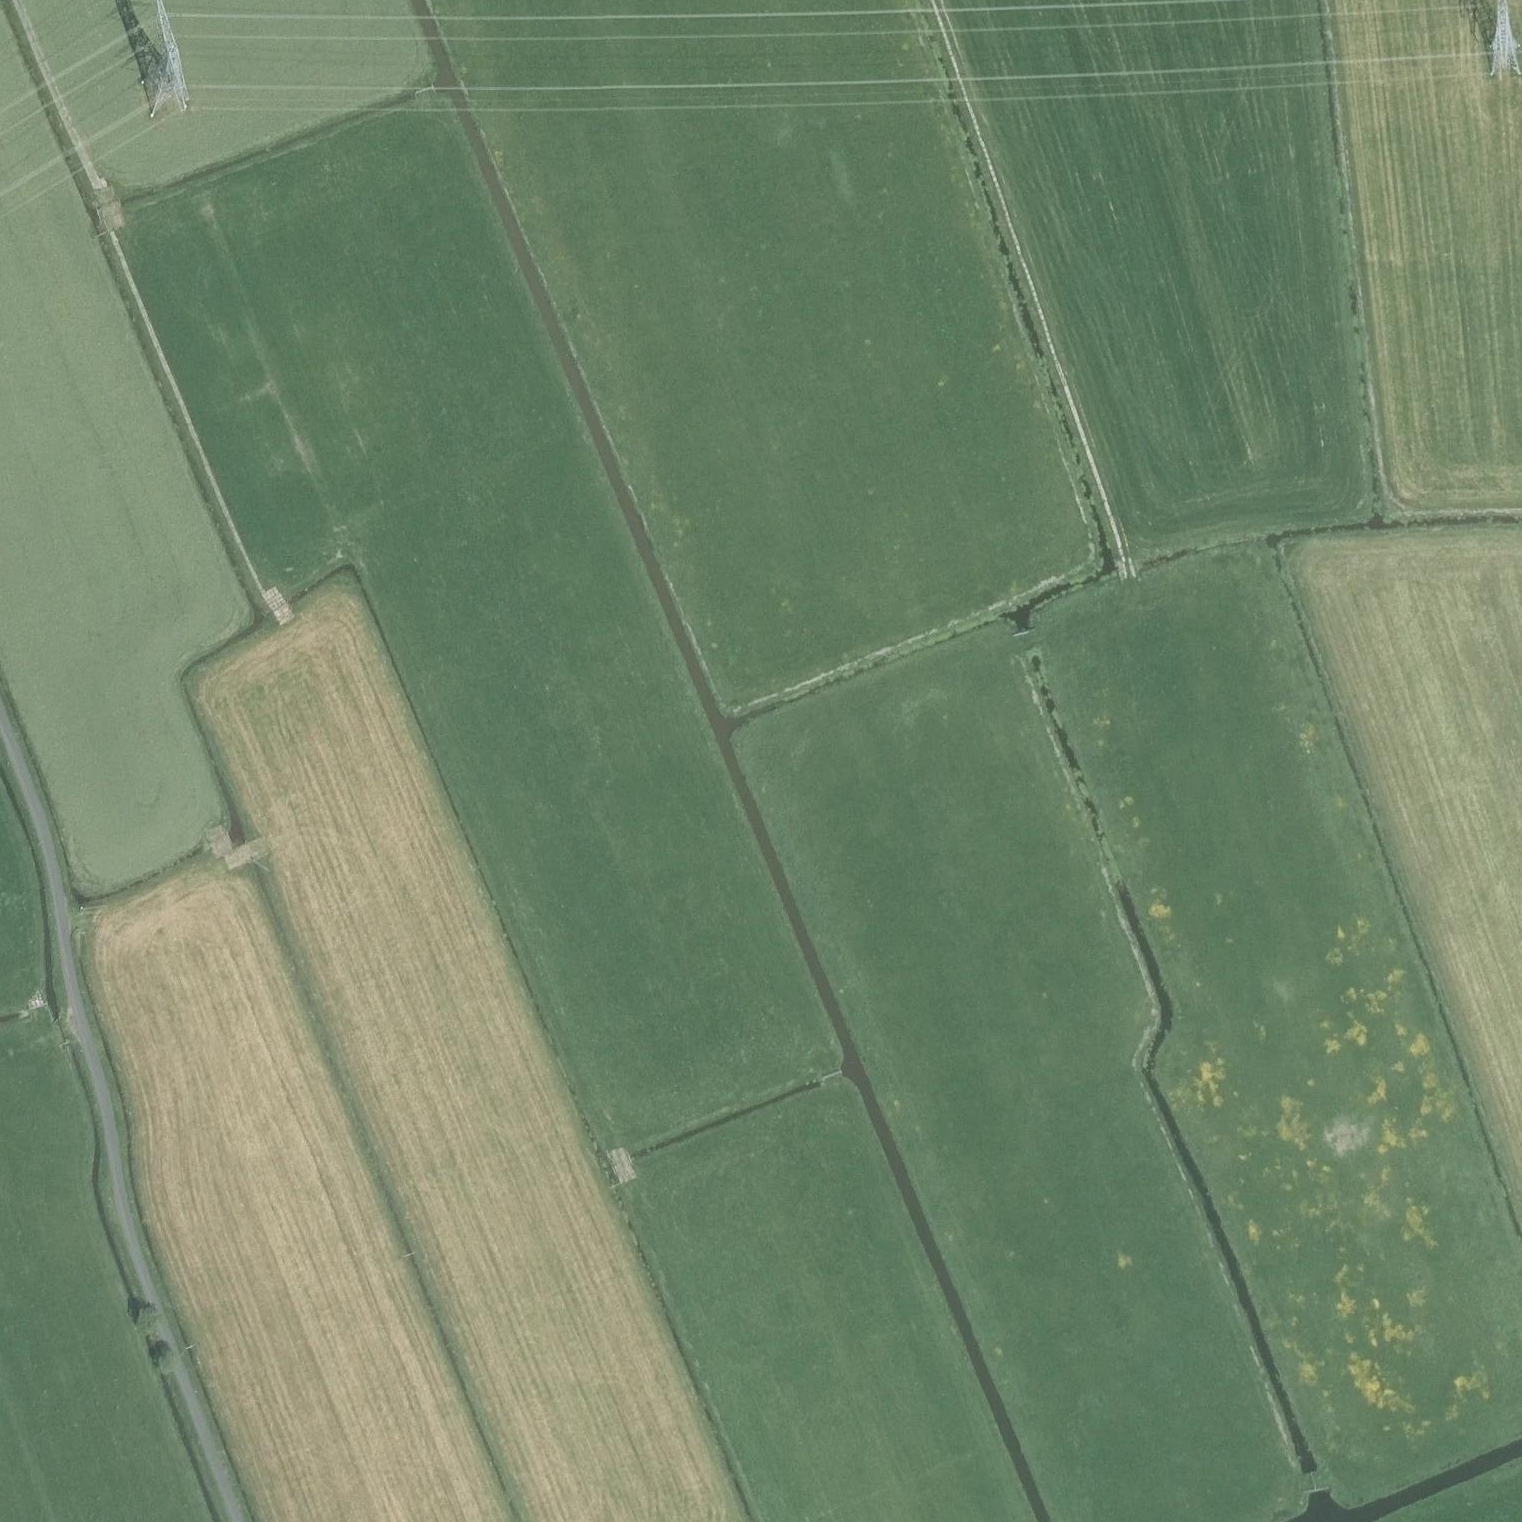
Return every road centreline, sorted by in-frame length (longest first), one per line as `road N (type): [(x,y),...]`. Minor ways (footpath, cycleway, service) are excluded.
road 1 (unclassified): [(239,1521),(139,1258),(101,1077),(72,983),(60,881),(0,725)]

